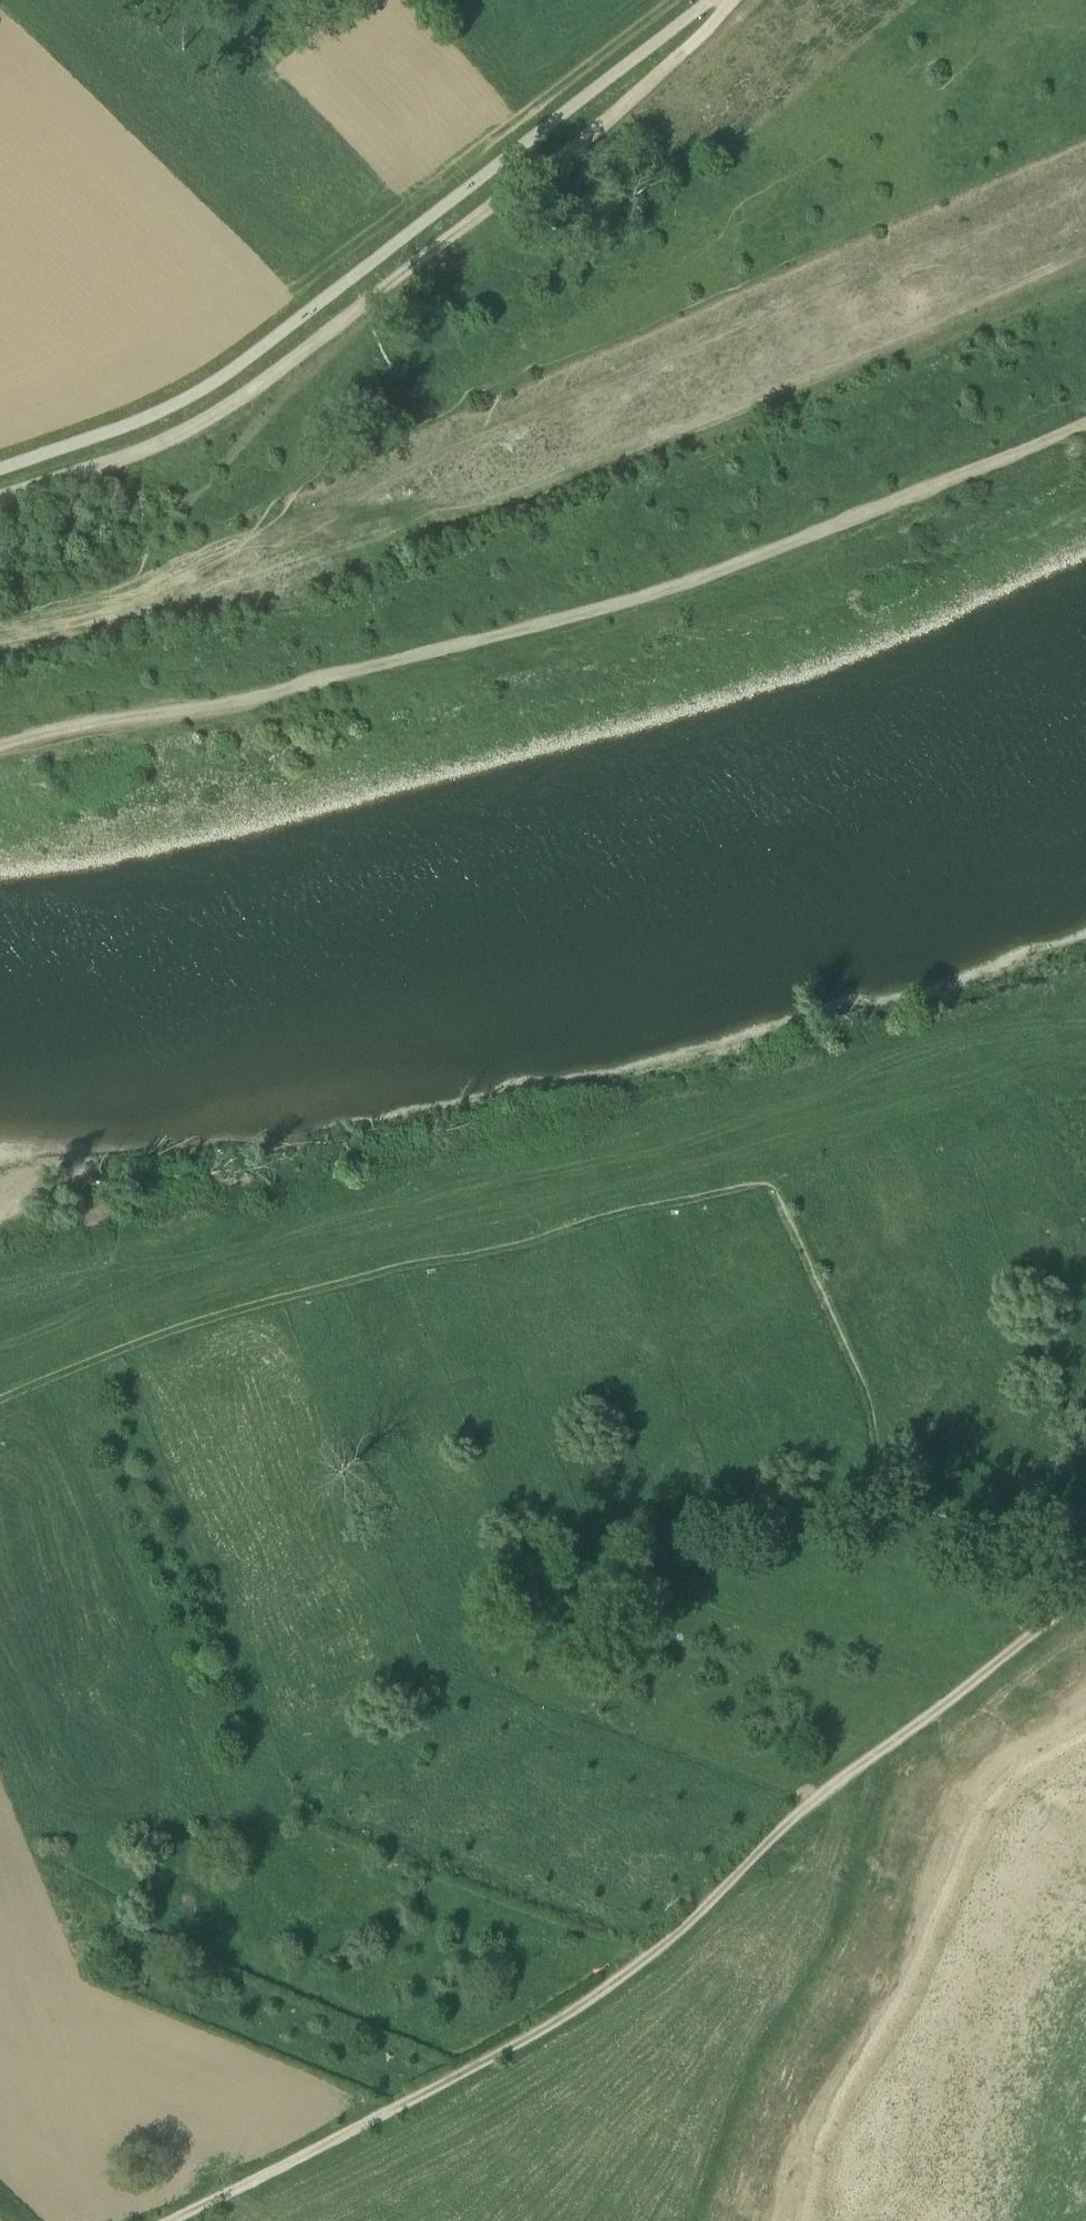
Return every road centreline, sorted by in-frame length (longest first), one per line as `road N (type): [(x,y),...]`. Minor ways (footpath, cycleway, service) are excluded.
road 1 (track): [(1085,430),(619,606),(274,694),(0,749)]
road 2 (track): [(169,2220),(553,2025),(664,1943),(811,1801),(1085,1599)]
road 3 (track): [(0,506),(98,474),(215,416),(684,58)]
road 4 (track): [(0,1401),(150,1338),(394,1268),(522,1245),(606,1216),(771,1179)]
road 5 (track): [(771,1179),(853,1359),(883,1478),(899,1500),(1085,1568)]
road 6 (track): [(771,1179),(942,1137),(1009,1099),(1031,1097)]

